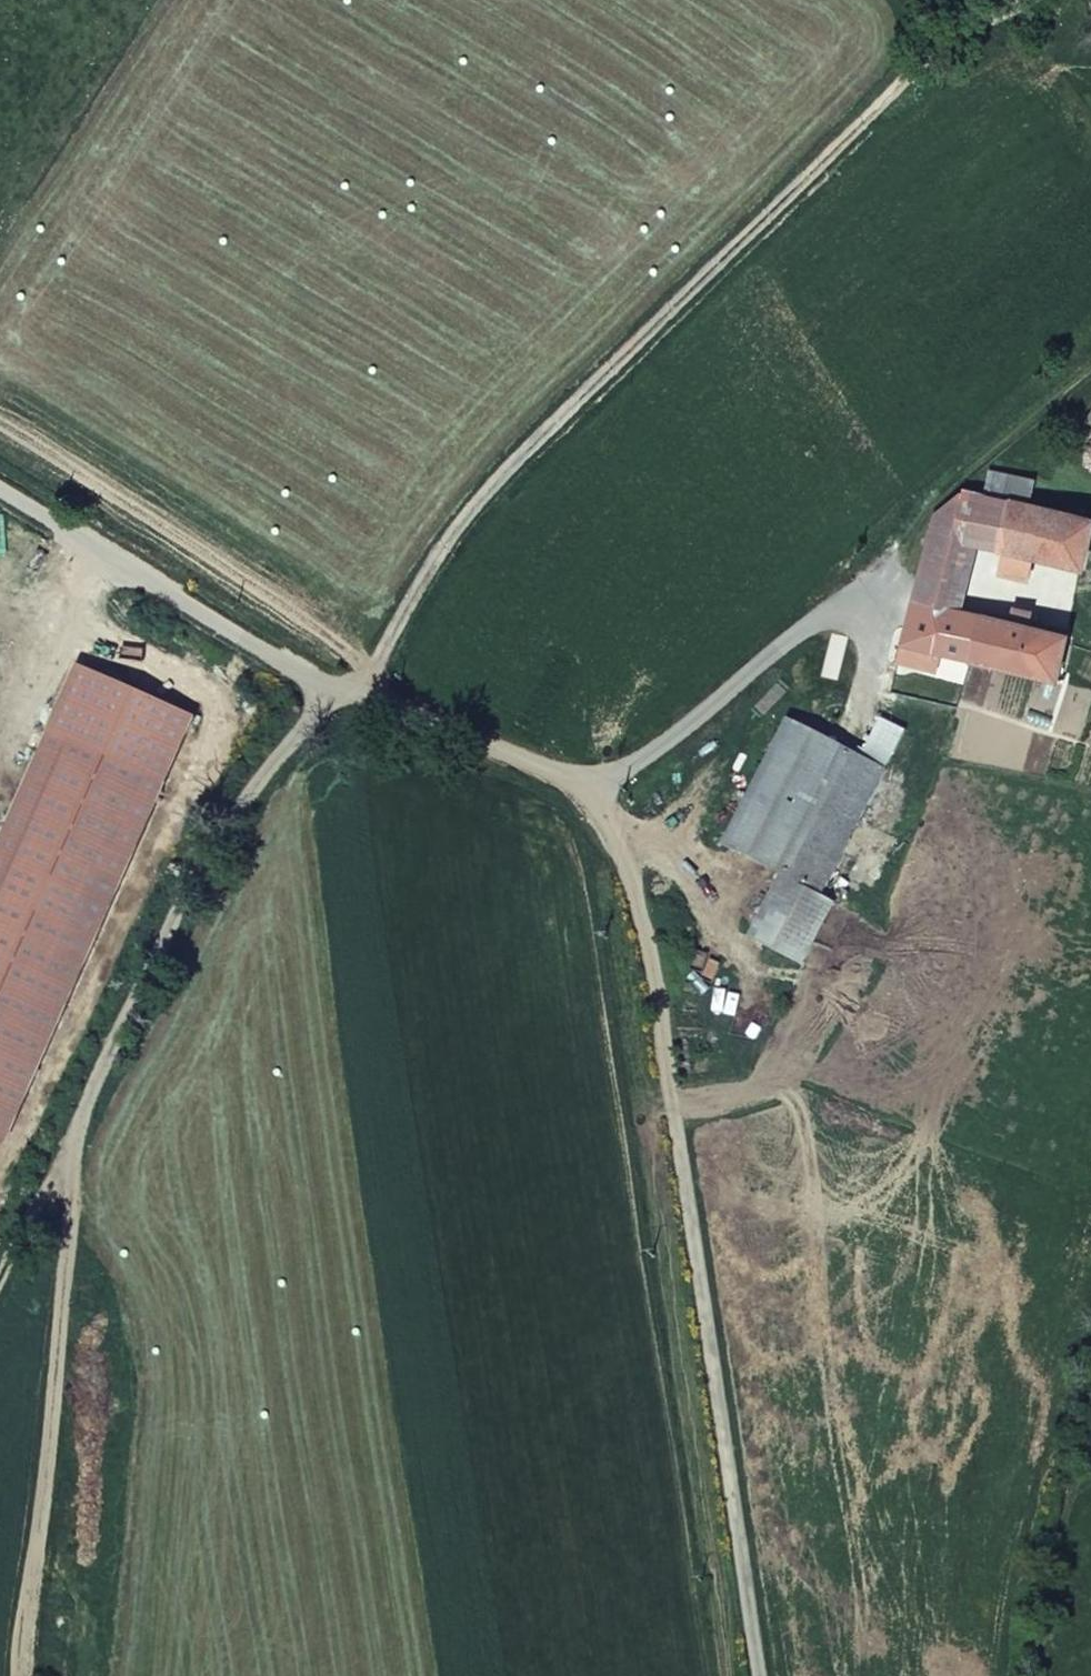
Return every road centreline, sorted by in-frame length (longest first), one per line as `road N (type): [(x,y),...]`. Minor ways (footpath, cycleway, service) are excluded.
road 1 (residential): [(1090,339),(737,686),(661,743),(555,757),(332,681),(0,484)]
road 2 (track): [(18,1675),(69,1128),(189,877),(332,681)]
road 3 (track): [(988,0),(599,341),(486,456),(332,681)]
road 4 (track): [(756,1675),(643,928),(592,801),(555,757)]
road 5 (track): [(1090,1450),(1045,1675)]
road 6 (track): [(0,1264),(69,1128)]

